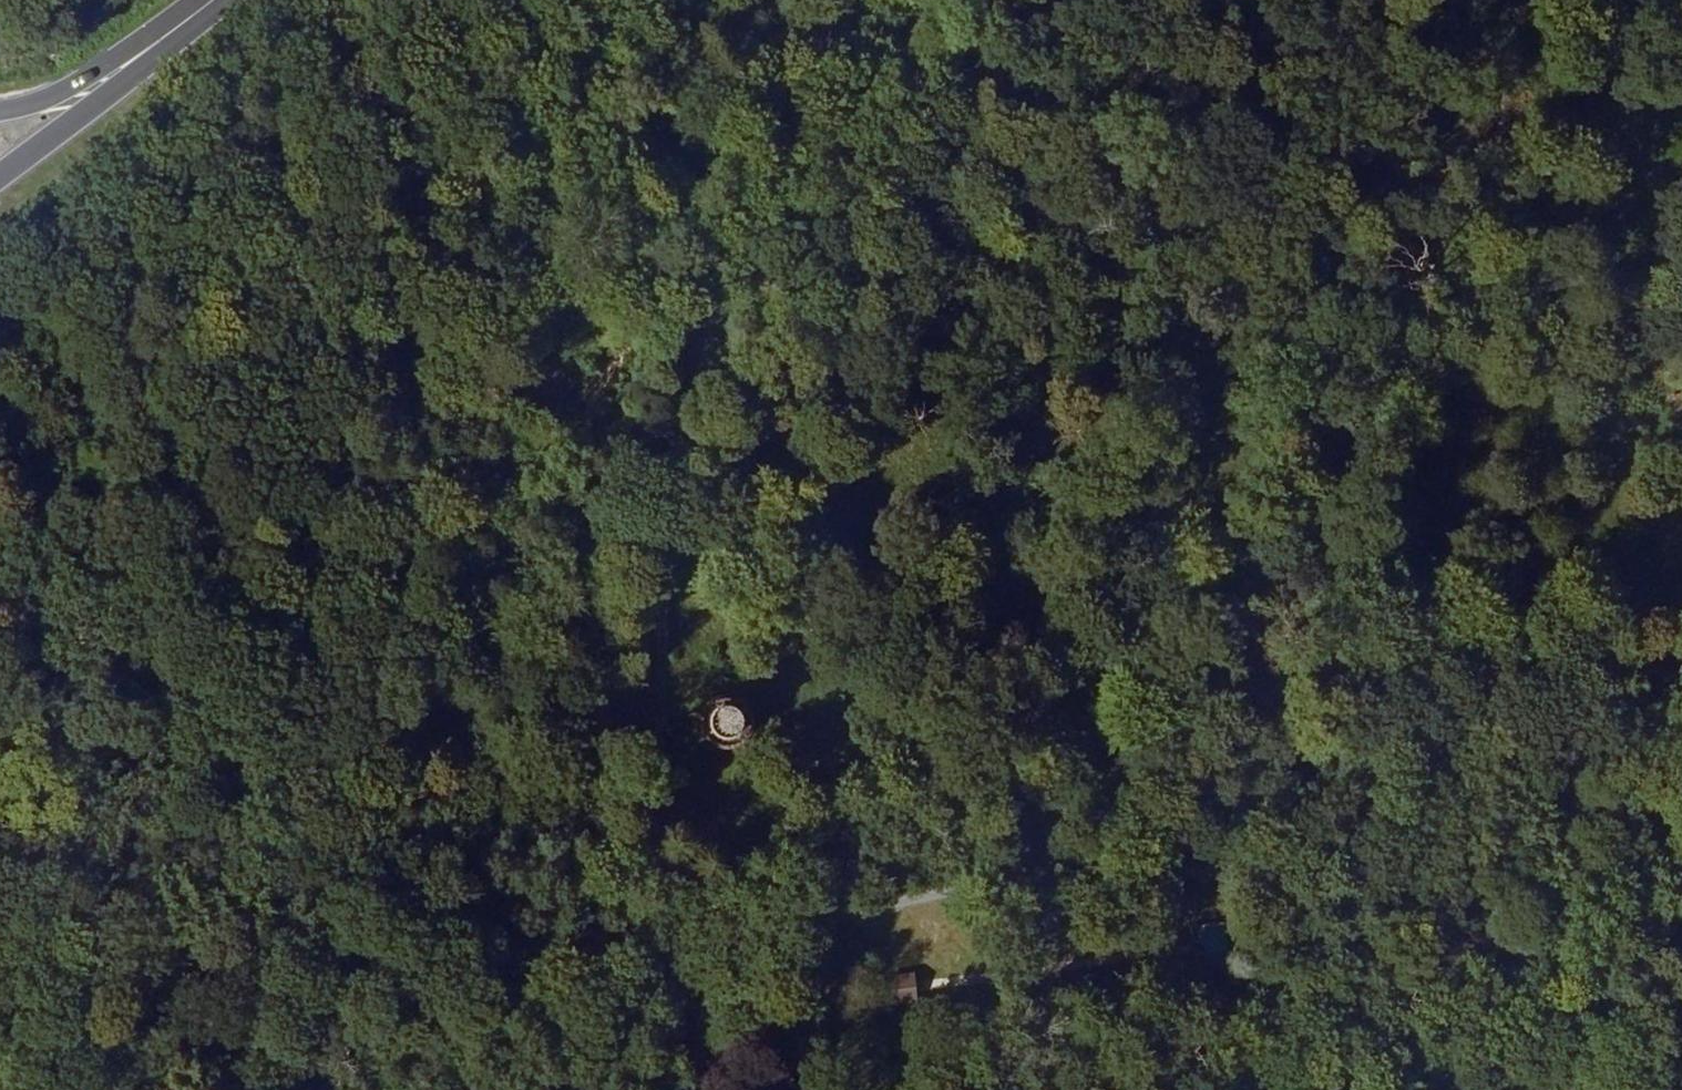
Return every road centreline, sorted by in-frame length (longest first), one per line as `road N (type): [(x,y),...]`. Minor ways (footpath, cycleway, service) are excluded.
road 1 (track): [(1584,805),(1540,783),(1397,834),(1251,834),(1103,865),(977,861),(899,904),(805,885),(605,870),(570,1002),(475,1068),(393,1089)]
road 2 (track): [(1681,756),(1584,805),(1437,1089)]
road 3 (primary): [(0,179),(118,93),(195,19)]
road 4 (primary): [(195,19),(33,107),(0,111)]

